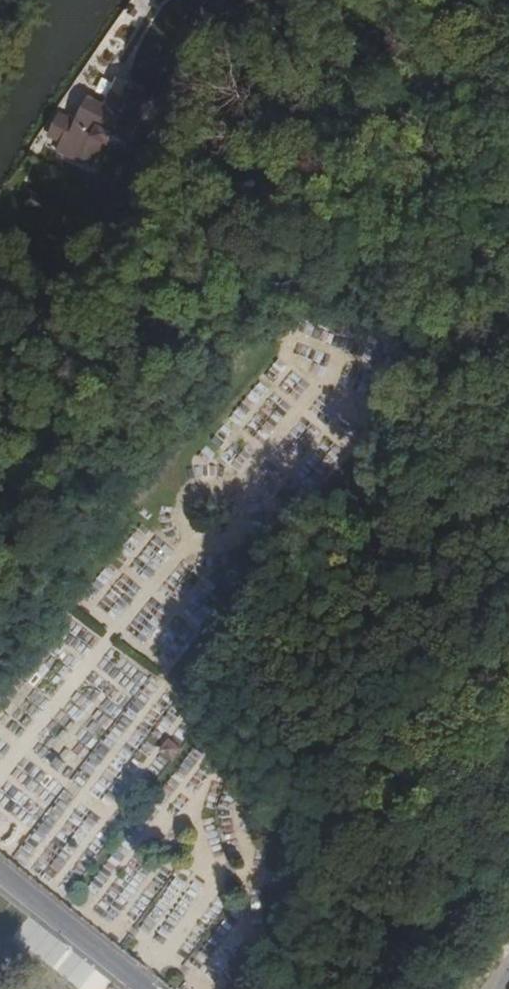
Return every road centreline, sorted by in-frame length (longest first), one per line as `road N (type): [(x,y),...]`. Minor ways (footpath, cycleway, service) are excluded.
road 1 (unclassified): [(213,0),(75,286),(0,482)]
road 2 (residential): [(0,876),(141,988)]

